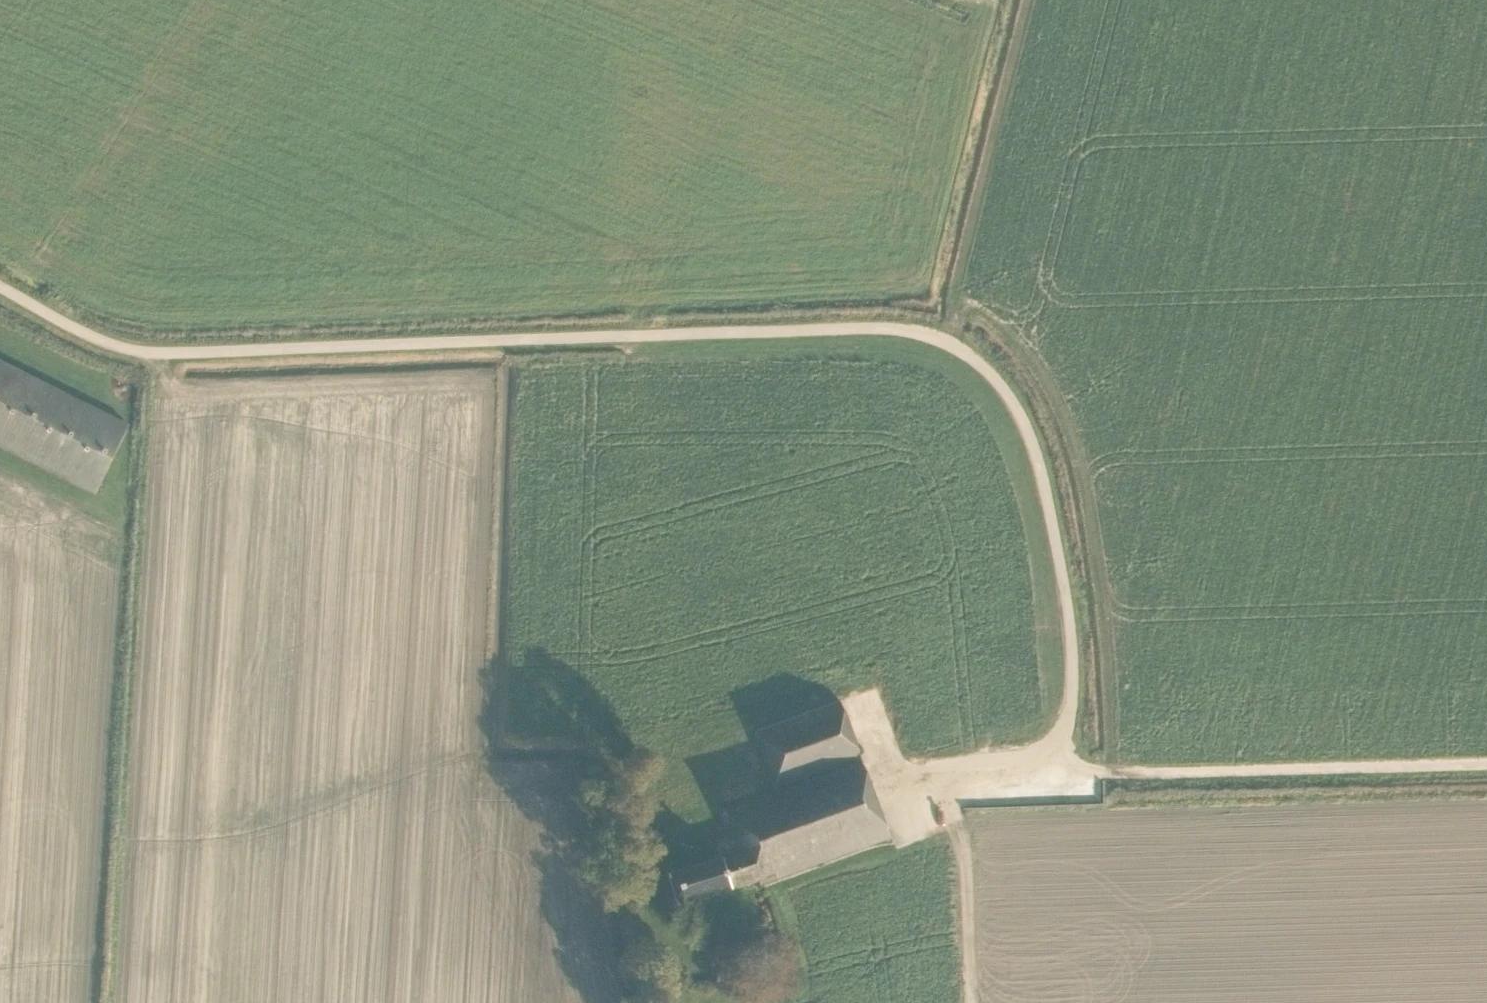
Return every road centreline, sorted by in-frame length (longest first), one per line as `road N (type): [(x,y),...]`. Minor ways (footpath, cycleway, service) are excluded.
road 1 (track): [(1486,764),(1085,775),(1047,764)]
road 2 (track): [(958,795),(973,1002)]

